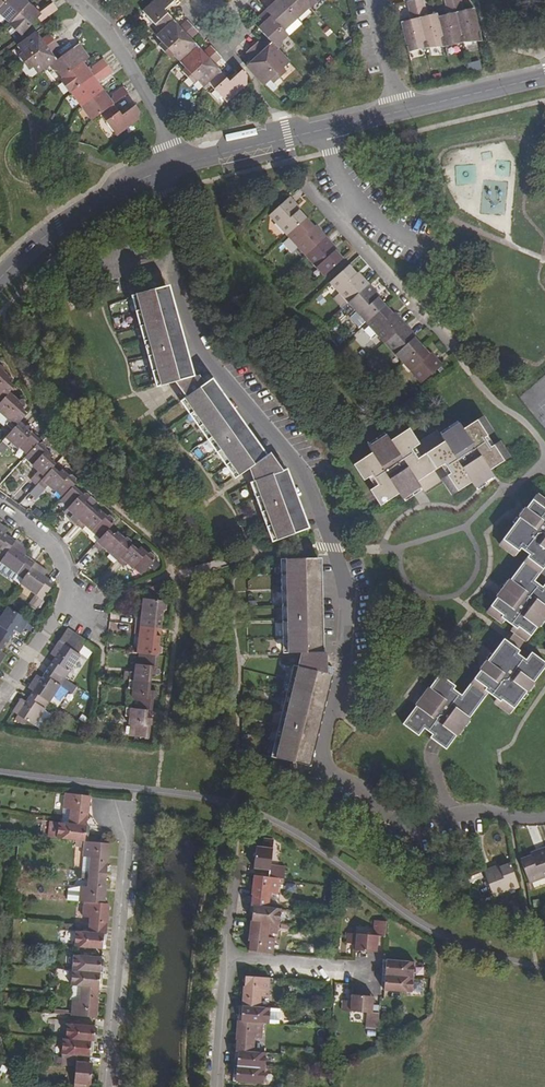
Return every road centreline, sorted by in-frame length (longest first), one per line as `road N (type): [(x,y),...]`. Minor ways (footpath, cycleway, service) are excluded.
road 1 (residential): [(156,174),(198,338),(292,456),(336,547),(347,589),(323,760),(395,823),(424,825),(476,810),(544,817)]
road 2 (residential): [(105,1086),(127,839),(119,814)]
road 3 (residential): [(0,700),(68,583),(49,541),(0,509)]
road 4 (residential): [(174,166),(165,127),(133,70),(107,29),(75,0)]
road 5 (unclassified): [(156,174),(76,215),(0,279)]
road 6 (residential): [(447,346),(339,218)]
road 7 (unclassified): [(324,130),(174,166)]
road 8 (unclassified): [(544,77),(401,111)]
road 9 (residential): [(227,960),(365,976)]
road 10 (residential): [(227,960),(215,1086)]

